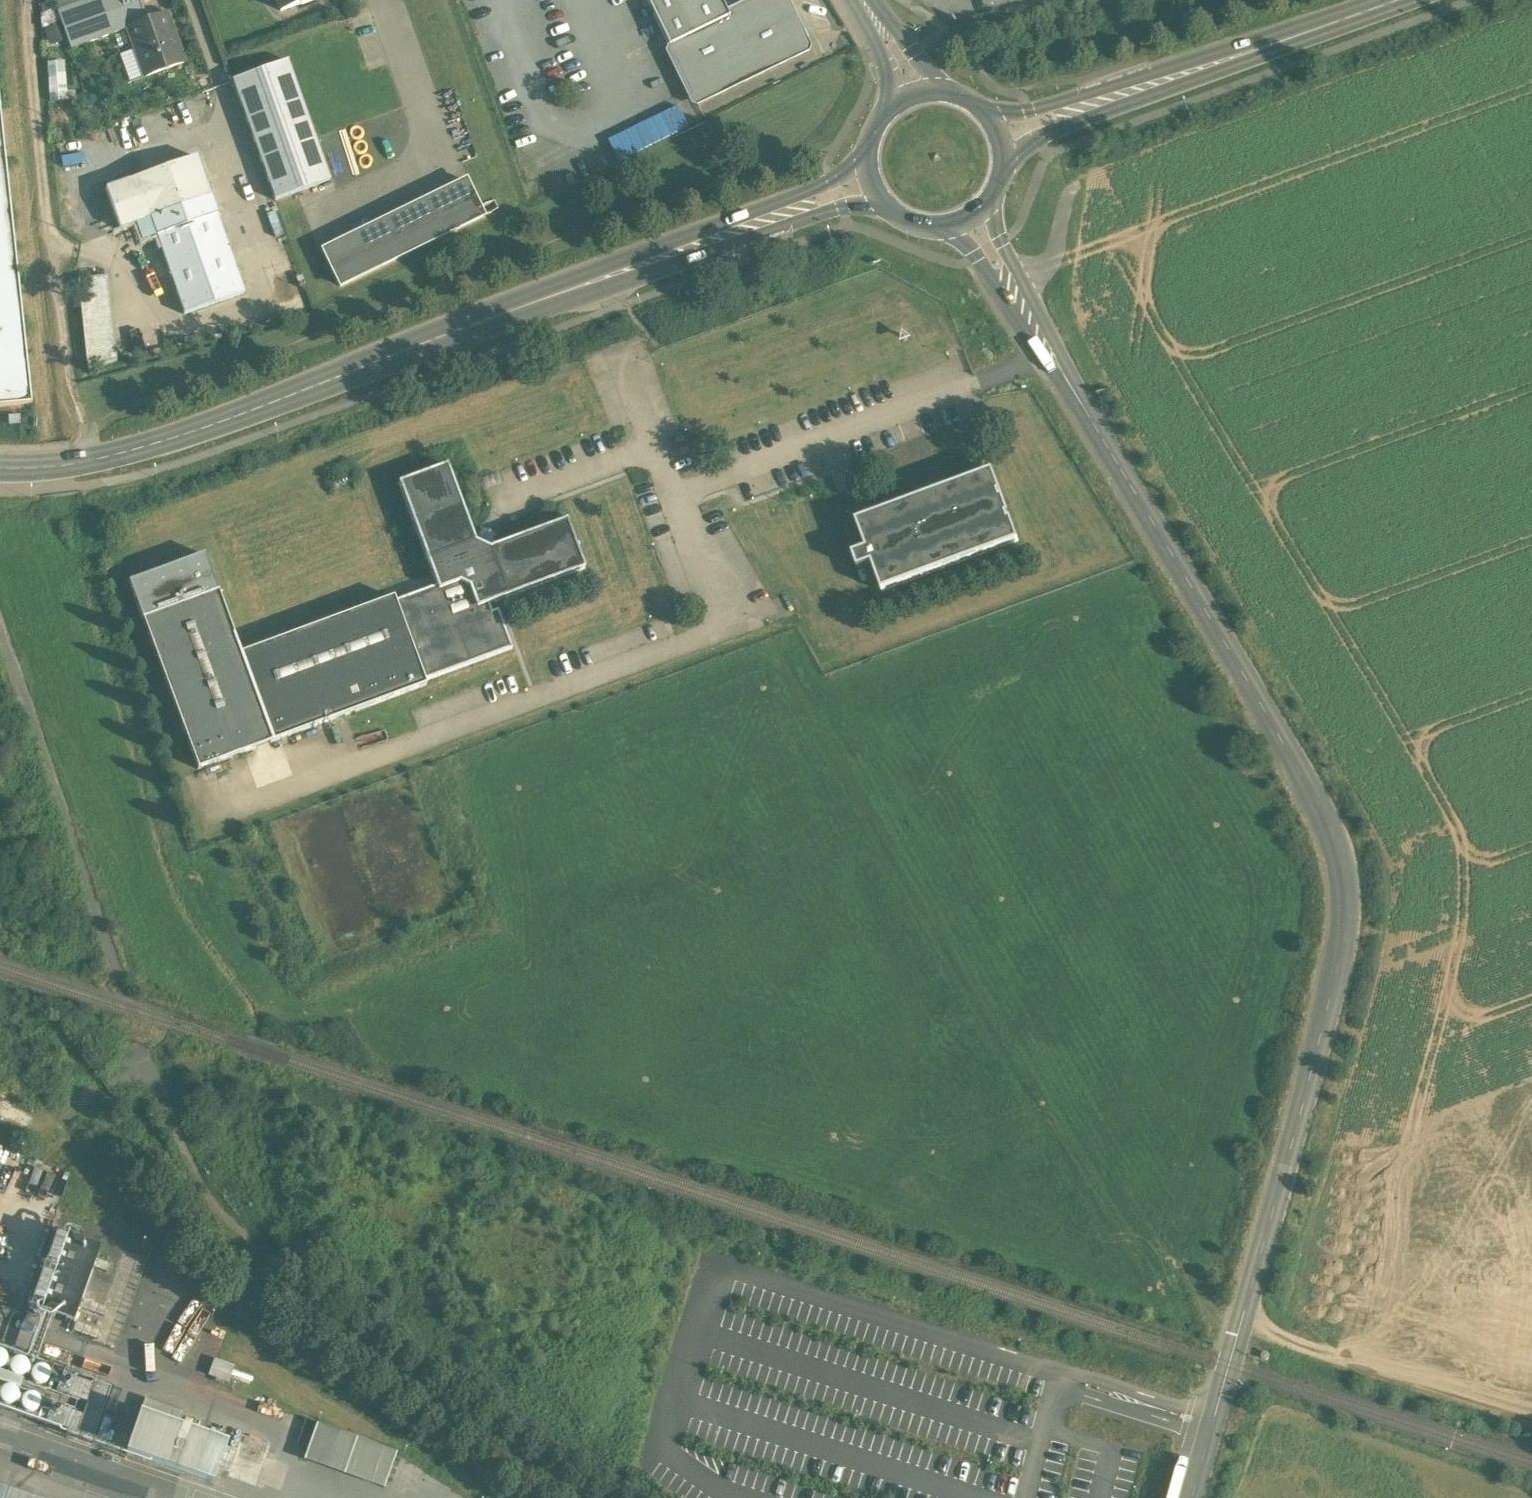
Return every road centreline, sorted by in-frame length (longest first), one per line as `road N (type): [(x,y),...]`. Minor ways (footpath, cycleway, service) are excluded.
road 1 (unclassified): [(973,222),(1326,815),(1348,890),(1347,930),(1195,1497)]
road 2 (secondary): [(869,182),(157,444),(48,470),(0,469)]
road 3 (secondary): [(1398,0),(1005,136)]
road 4 (track): [(124,993),(21,706)]
road 5 (secondary): [(869,182),(892,215),(917,228),(973,222)]

